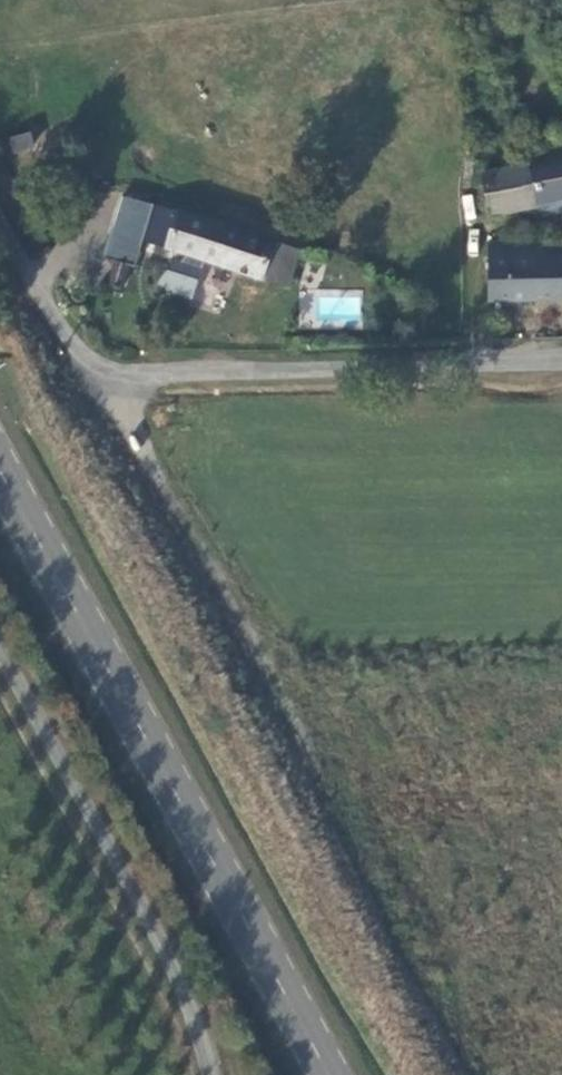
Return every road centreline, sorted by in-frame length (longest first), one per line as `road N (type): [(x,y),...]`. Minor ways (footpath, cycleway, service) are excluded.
road 1 (primary): [(325,1074),(0,478)]
road 2 (unclassified): [(0,233),(57,337),(108,372),(180,377),(561,360)]
road 3 (unclassified): [(211,1074),(166,940),(0,648)]

